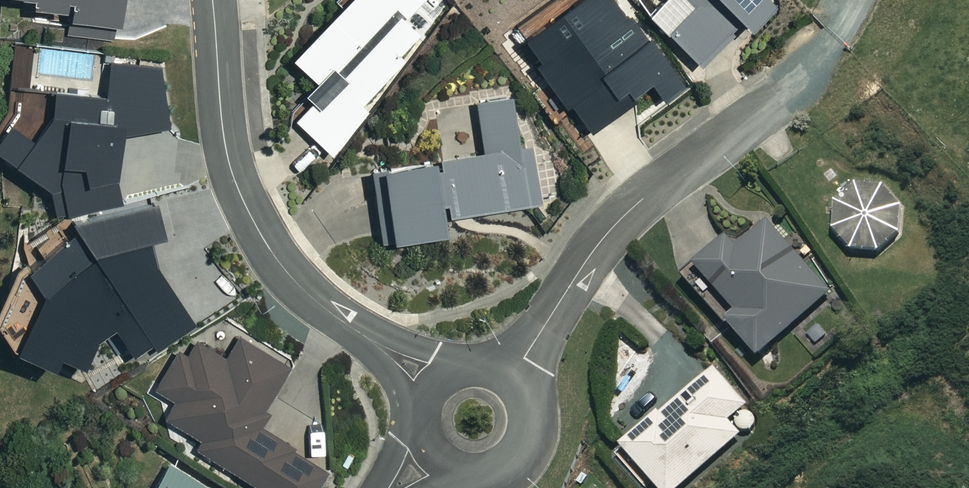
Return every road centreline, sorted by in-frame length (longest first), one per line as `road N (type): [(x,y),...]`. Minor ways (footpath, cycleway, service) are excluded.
road 1 (residential): [(836,36),(780,97),(615,224),(510,379)]
road 2 (residential): [(436,383),(324,309),(265,242),(229,167),(212,0)]
road 3 (residential): [(510,379),(527,409),(511,457),(480,471),(433,451)]

